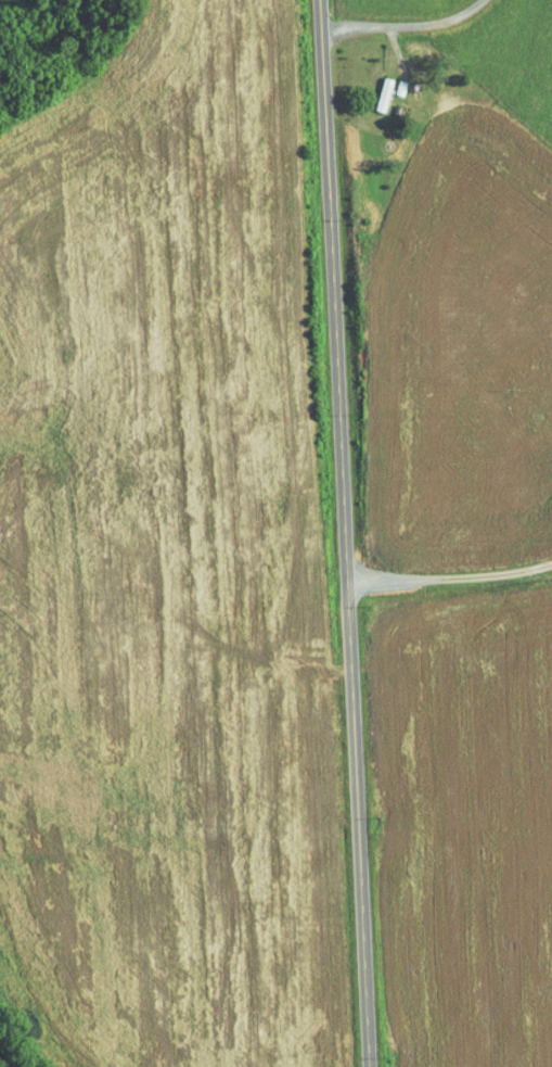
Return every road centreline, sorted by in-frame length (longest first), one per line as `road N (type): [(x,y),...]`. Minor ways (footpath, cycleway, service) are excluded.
road 1 (residential): [(368,1066),(320,0)]
road 2 (track): [(350,677),(273,669),(208,640),(152,599)]
road 3 (track): [(326,145),(479,139)]

